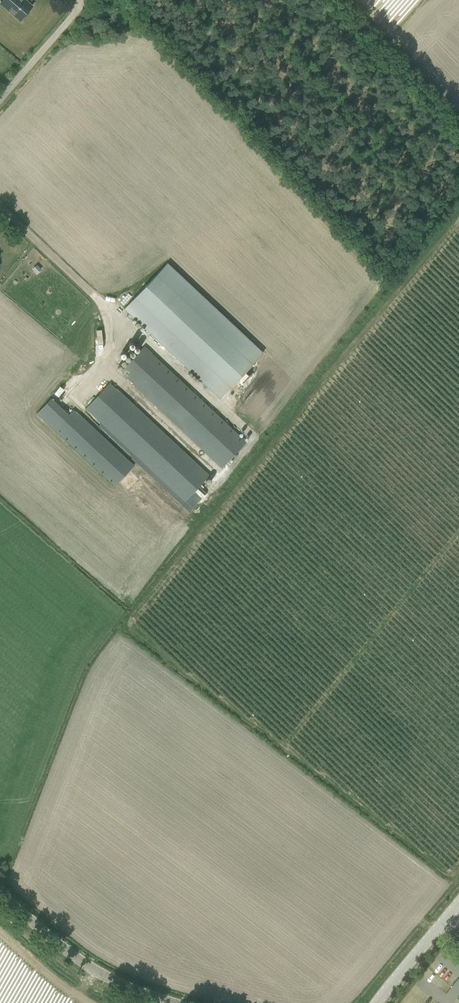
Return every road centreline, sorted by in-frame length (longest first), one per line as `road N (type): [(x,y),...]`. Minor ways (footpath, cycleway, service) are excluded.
road 1 (tertiary): [(175,1002),(81,963),(0,894)]
road 2 (track): [(458,111),(351,0)]
road 3 (tertiary): [(376,1002),(458,900)]
road 4 (residential): [(0,99),(81,4)]

